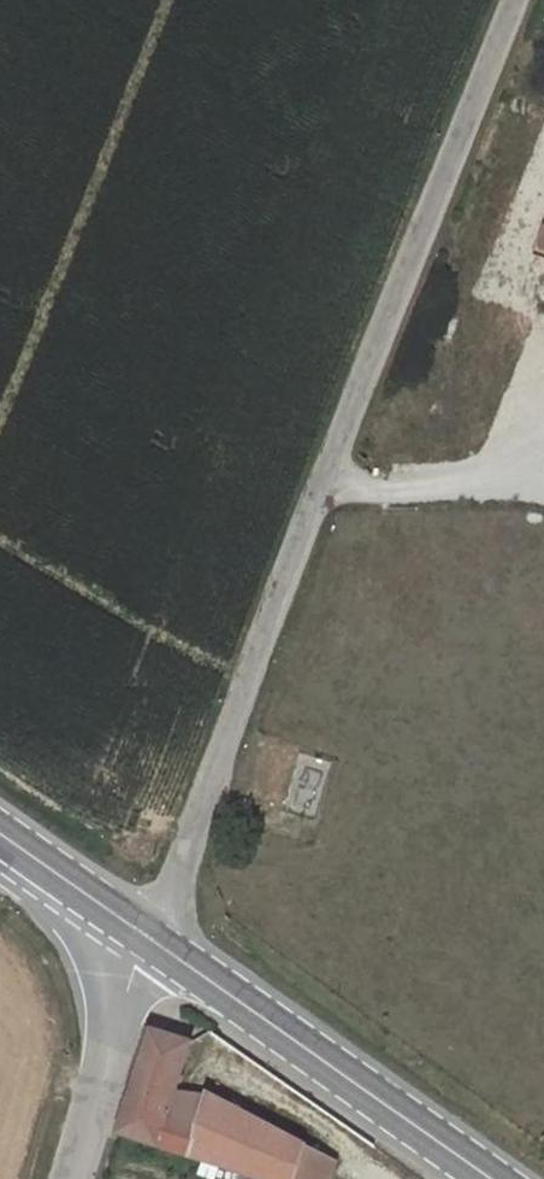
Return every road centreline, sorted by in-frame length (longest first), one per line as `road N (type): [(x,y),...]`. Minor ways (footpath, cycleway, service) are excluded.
road 1 (unclassified): [(521,0),(325,494)]
road 2 (unclassified): [(325,494),(191,835),(154,888)]
road 3 (primary): [(164,951),(492,1178)]
road 4 (residential): [(543,460),(325,494)]
road 5 (residential): [(104,978),(112,1045),(74,1178)]

